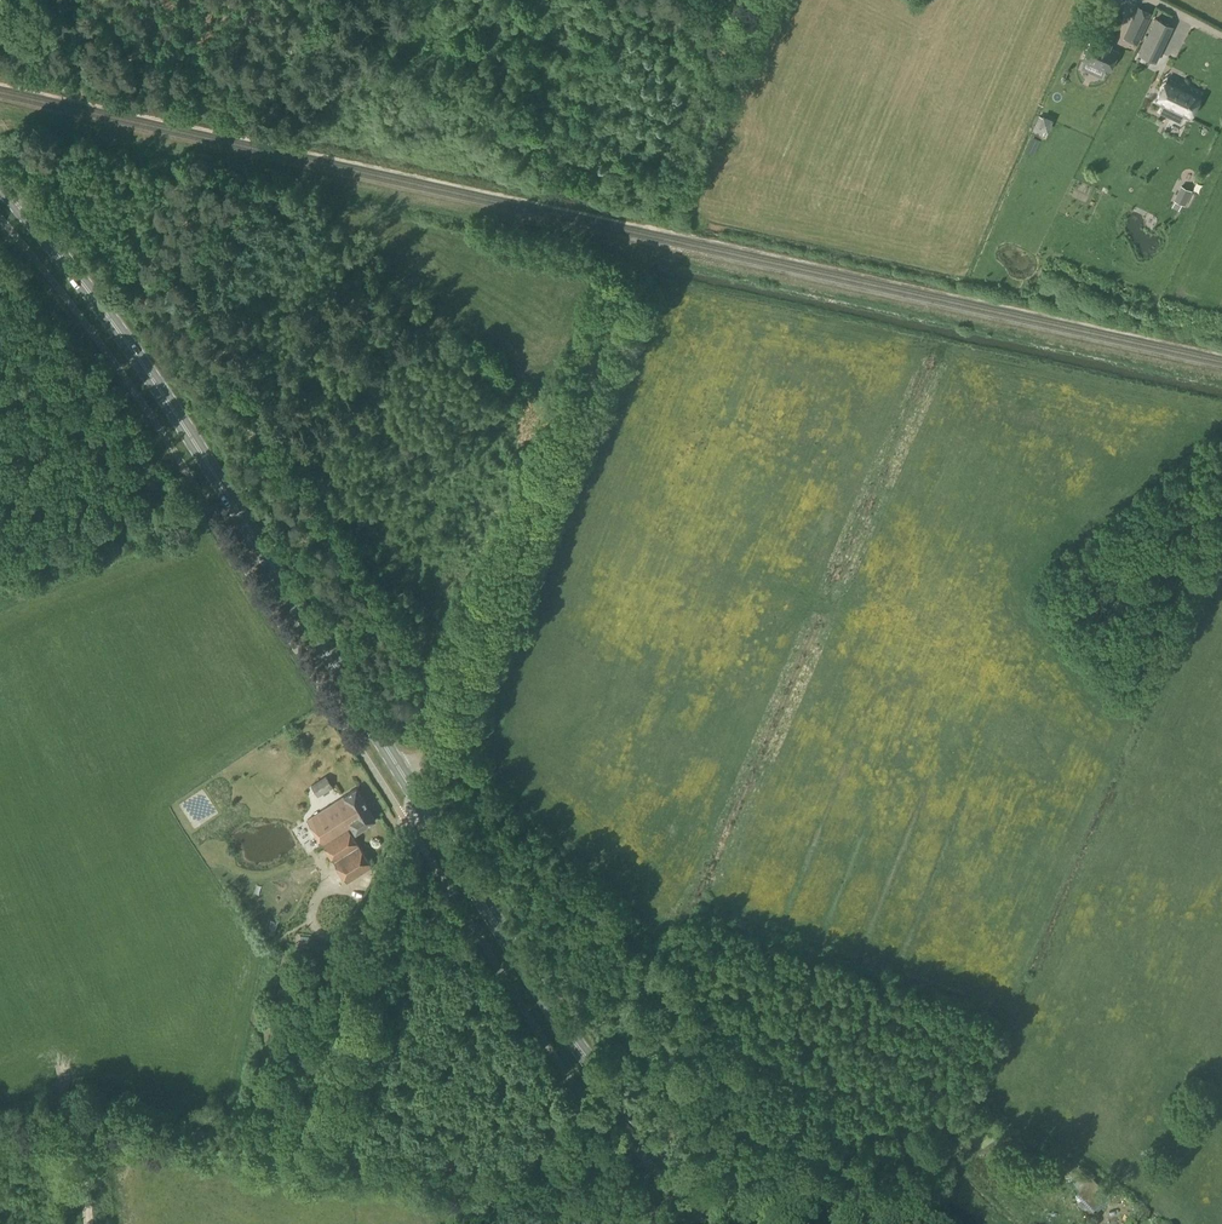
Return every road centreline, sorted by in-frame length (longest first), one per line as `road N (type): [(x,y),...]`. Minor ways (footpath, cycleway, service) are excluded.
road 1 (primary): [(419,799),(211,467),(0,184)]
road 2 (unclassified): [(0,1134),(79,1126),(290,1157),(419,799)]
road 3 (unclassified): [(419,799),(636,269)]
road 4 (primary): [(745,1223),(565,1032),(419,799)]
road 5 (track): [(0,65),(268,125),(376,0)]
road 6 (track): [(662,203),(750,0)]
road 7 (track): [(175,500),(0,554)]
road 8 (track): [(924,1223),(905,1192),(963,1109)]

